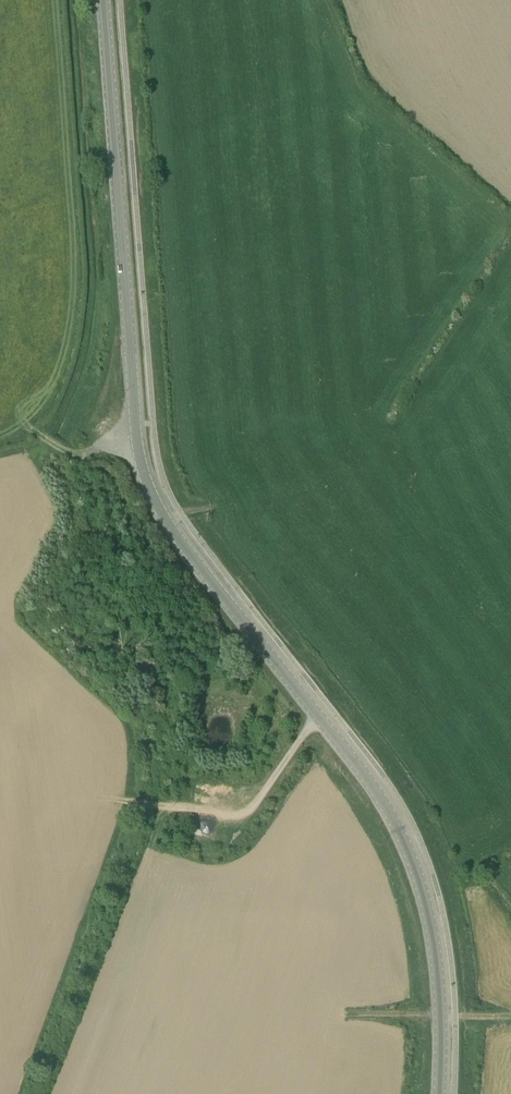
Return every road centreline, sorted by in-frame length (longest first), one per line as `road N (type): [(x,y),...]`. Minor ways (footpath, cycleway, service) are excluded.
road 1 (tertiary): [(439,1093),(434,942),(399,831),(352,758),(183,544),(141,464),(105,0)]
road 2 (track): [(318,718),(243,814),(126,801)]
road 3 (track): [(137,444),(70,454),(18,421)]

